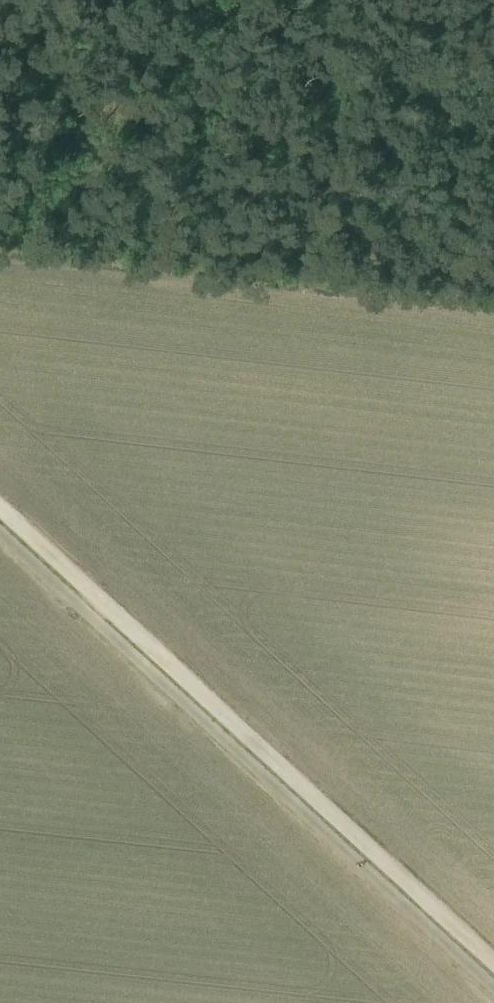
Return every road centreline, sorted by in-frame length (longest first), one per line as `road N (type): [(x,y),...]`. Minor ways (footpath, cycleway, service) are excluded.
road 1 (track): [(0,505),(493,960)]

